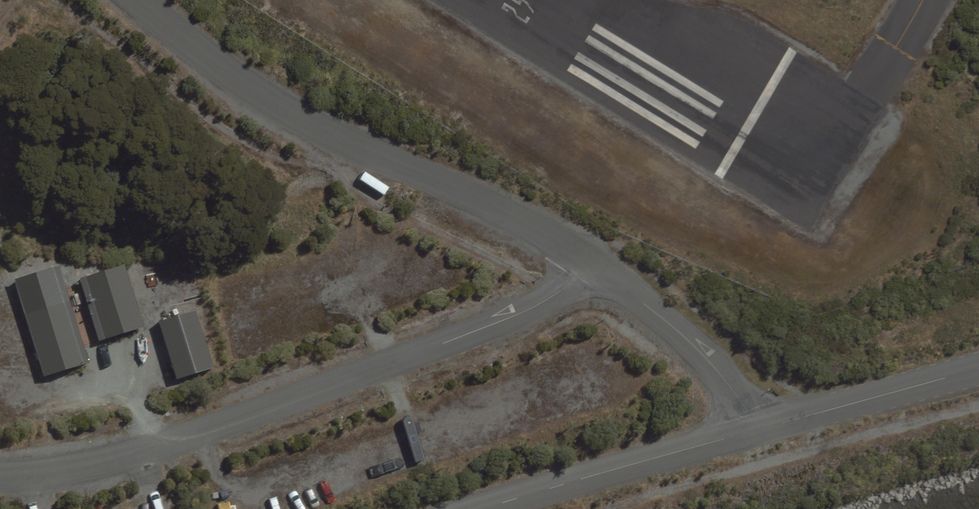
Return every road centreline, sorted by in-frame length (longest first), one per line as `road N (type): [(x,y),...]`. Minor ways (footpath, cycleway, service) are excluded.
road 1 (unclassified): [(591,263),(520,314),(236,419),(86,465),(0,475)]
road 2 (unclassified): [(136,0),(290,116),(518,216),(591,263)]
road 3 (unclassified): [(484,508),(756,430)]
road 4 (unclassified): [(591,263),(691,343),(750,410),(756,430)]
road 5 (unclassified): [(756,430),(978,366)]
road 6 (track): [(597,374),(427,438)]
road 7 (track): [(352,281),(427,438)]
road 8 (track): [(392,449),(252,498)]

